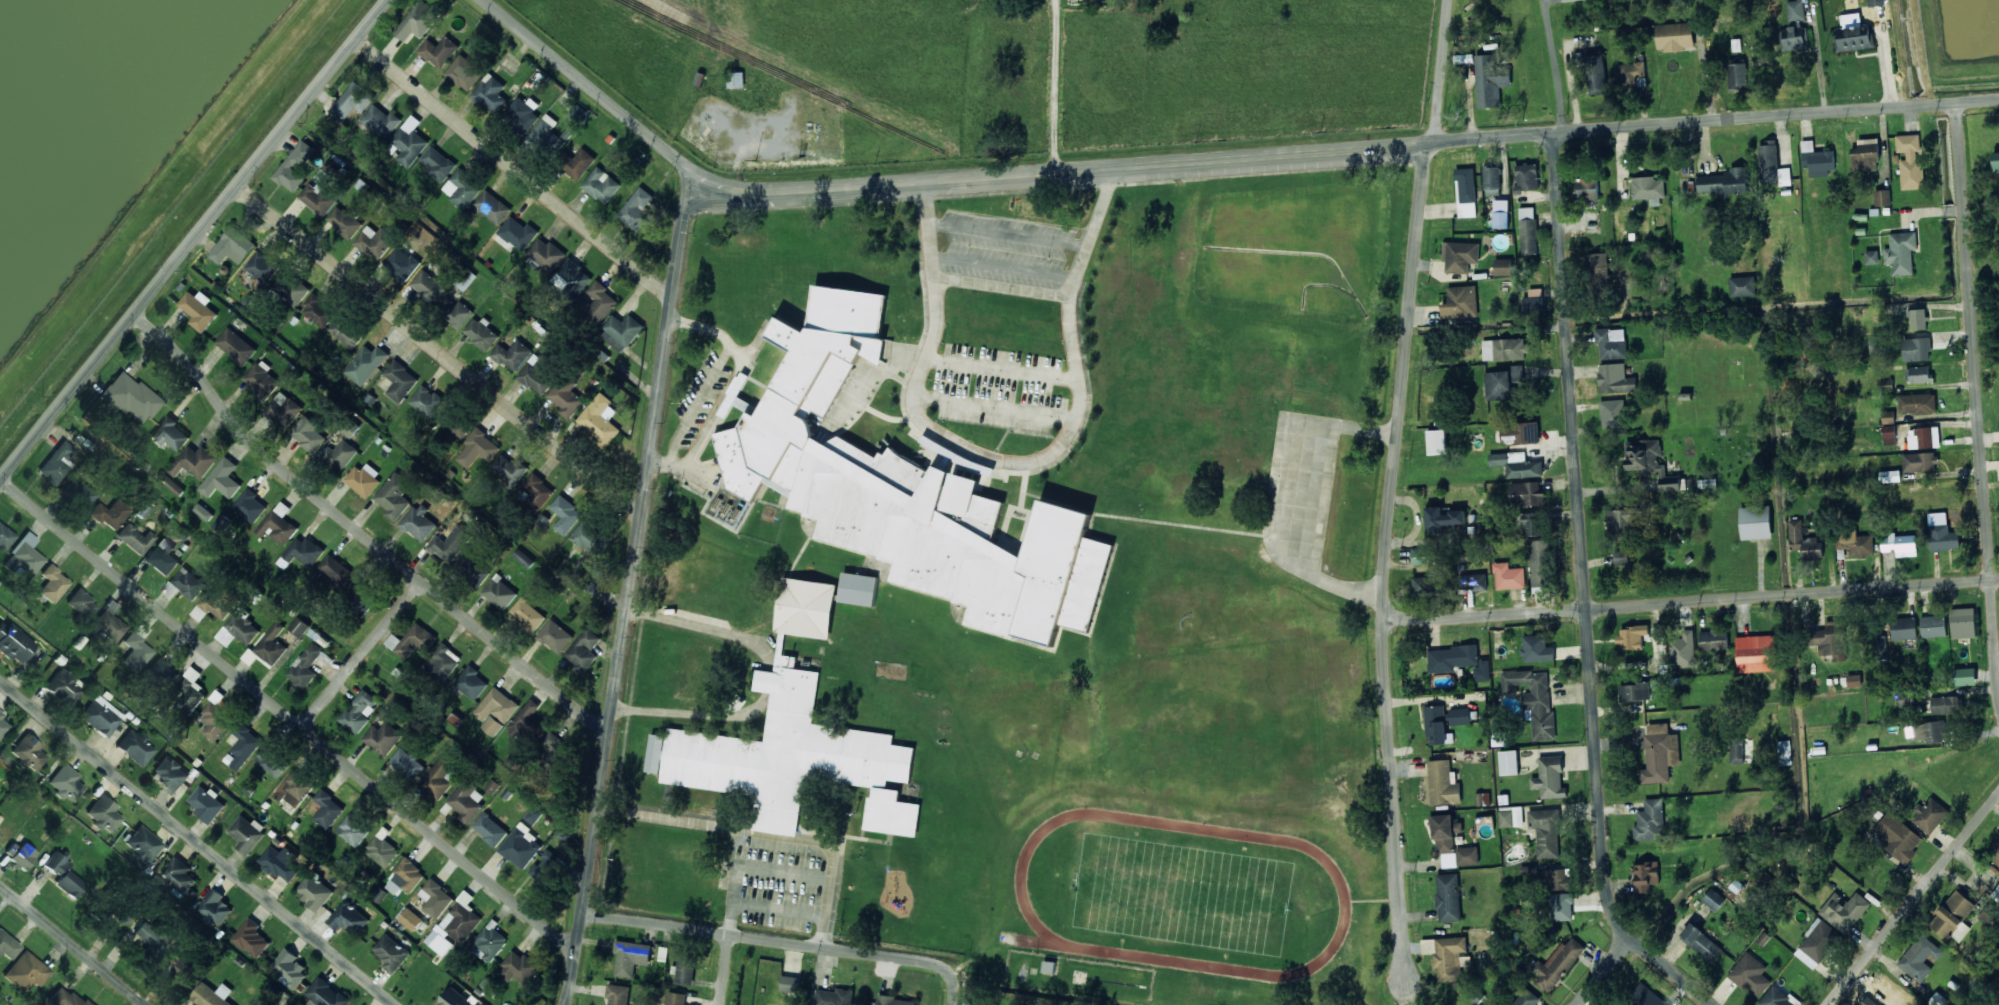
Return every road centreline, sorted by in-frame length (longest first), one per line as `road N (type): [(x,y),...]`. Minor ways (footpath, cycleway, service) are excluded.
road 1 (tertiary): [(1998,101),(756,195),(694,185)]
road 2 (tertiary): [(1715,1004),(1616,920),(1604,893),(1552,132)]
road 3 (residential): [(1407,981),(1383,541),(1427,141)]
road 4 (tertiary): [(564,1004),(683,215),(694,185)]
road 5 (residential): [(575,951),(0,478)]
road 6 (residential): [(608,733),(243,435),(197,370),(133,313)]
road 7 (residential): [(1998,578),(1384,619)]
road 8 (tertiary): [(0,478),(385,0)]
road 9 (residential): [(1998,702),(1955,104)]
road 10 (residential): [(403,1004),(0,671)]
road 11 (residential): [(640,515),(236,186)]
road 12 (residential): [(672,298),(355,38)]
road 13 (residential): [(581,911),(926,965)]
road 14 (tertiary): [(694,185),(682,162),(485,0)]
road 15 (residential): [(1827,1004),(1998,792)]
road 16 (residential): [(302,728),(420,581)]
road 17 (residential): [(146,1004),(0,885)]

